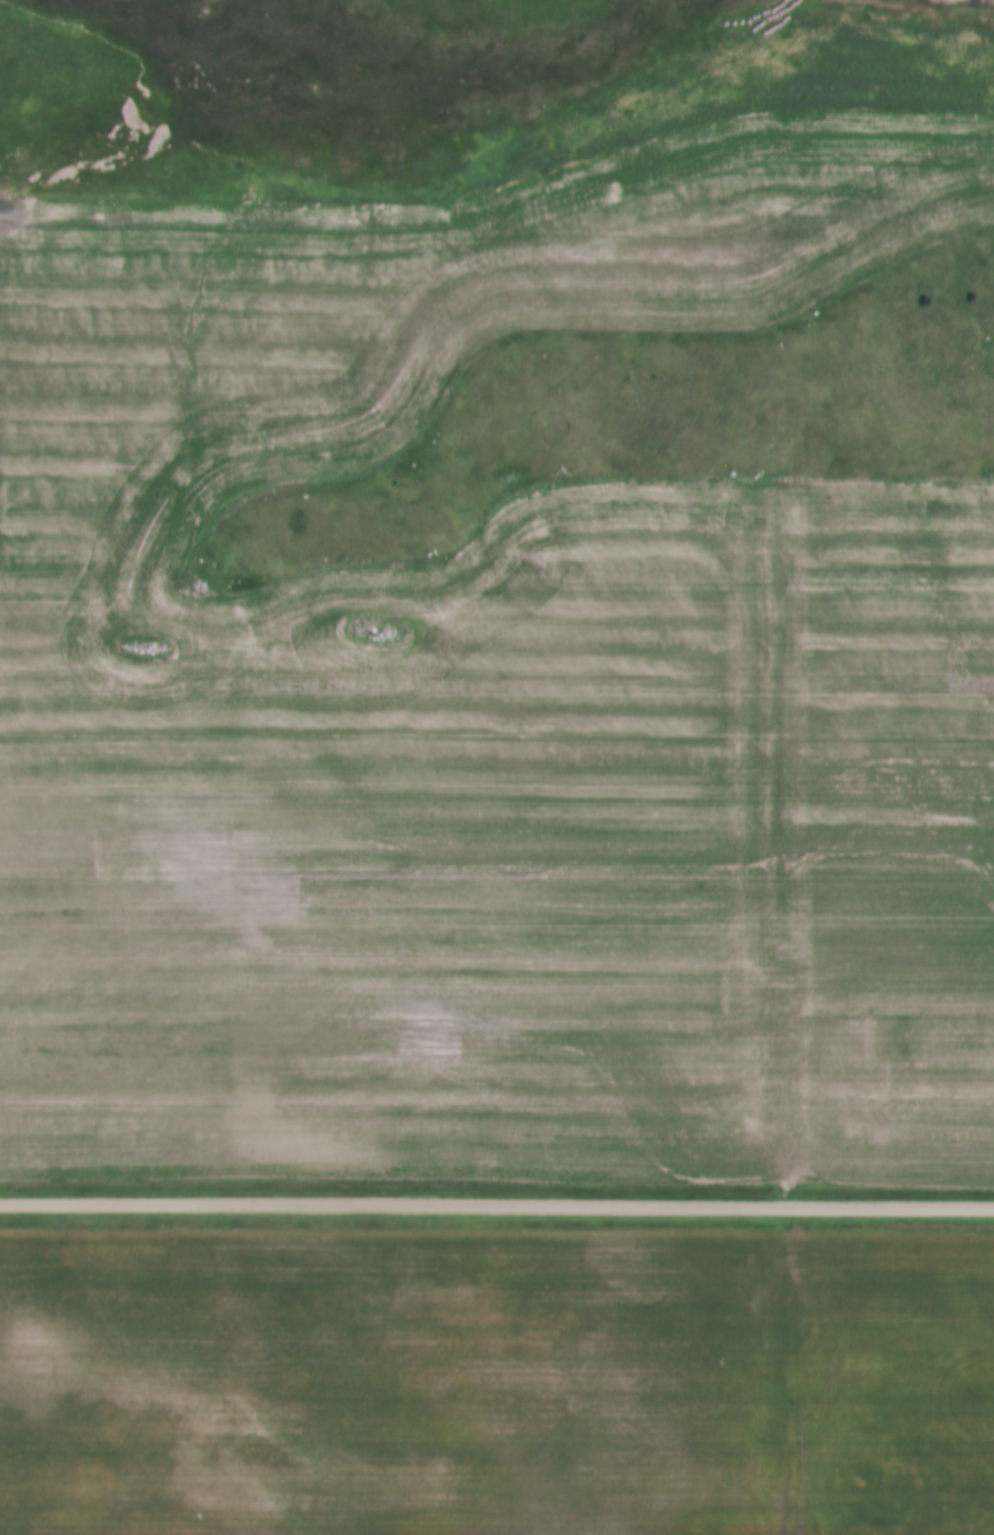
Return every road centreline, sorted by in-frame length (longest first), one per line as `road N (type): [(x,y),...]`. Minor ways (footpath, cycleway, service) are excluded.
road 1 (residential): [(0,1203),(993,1209)]

